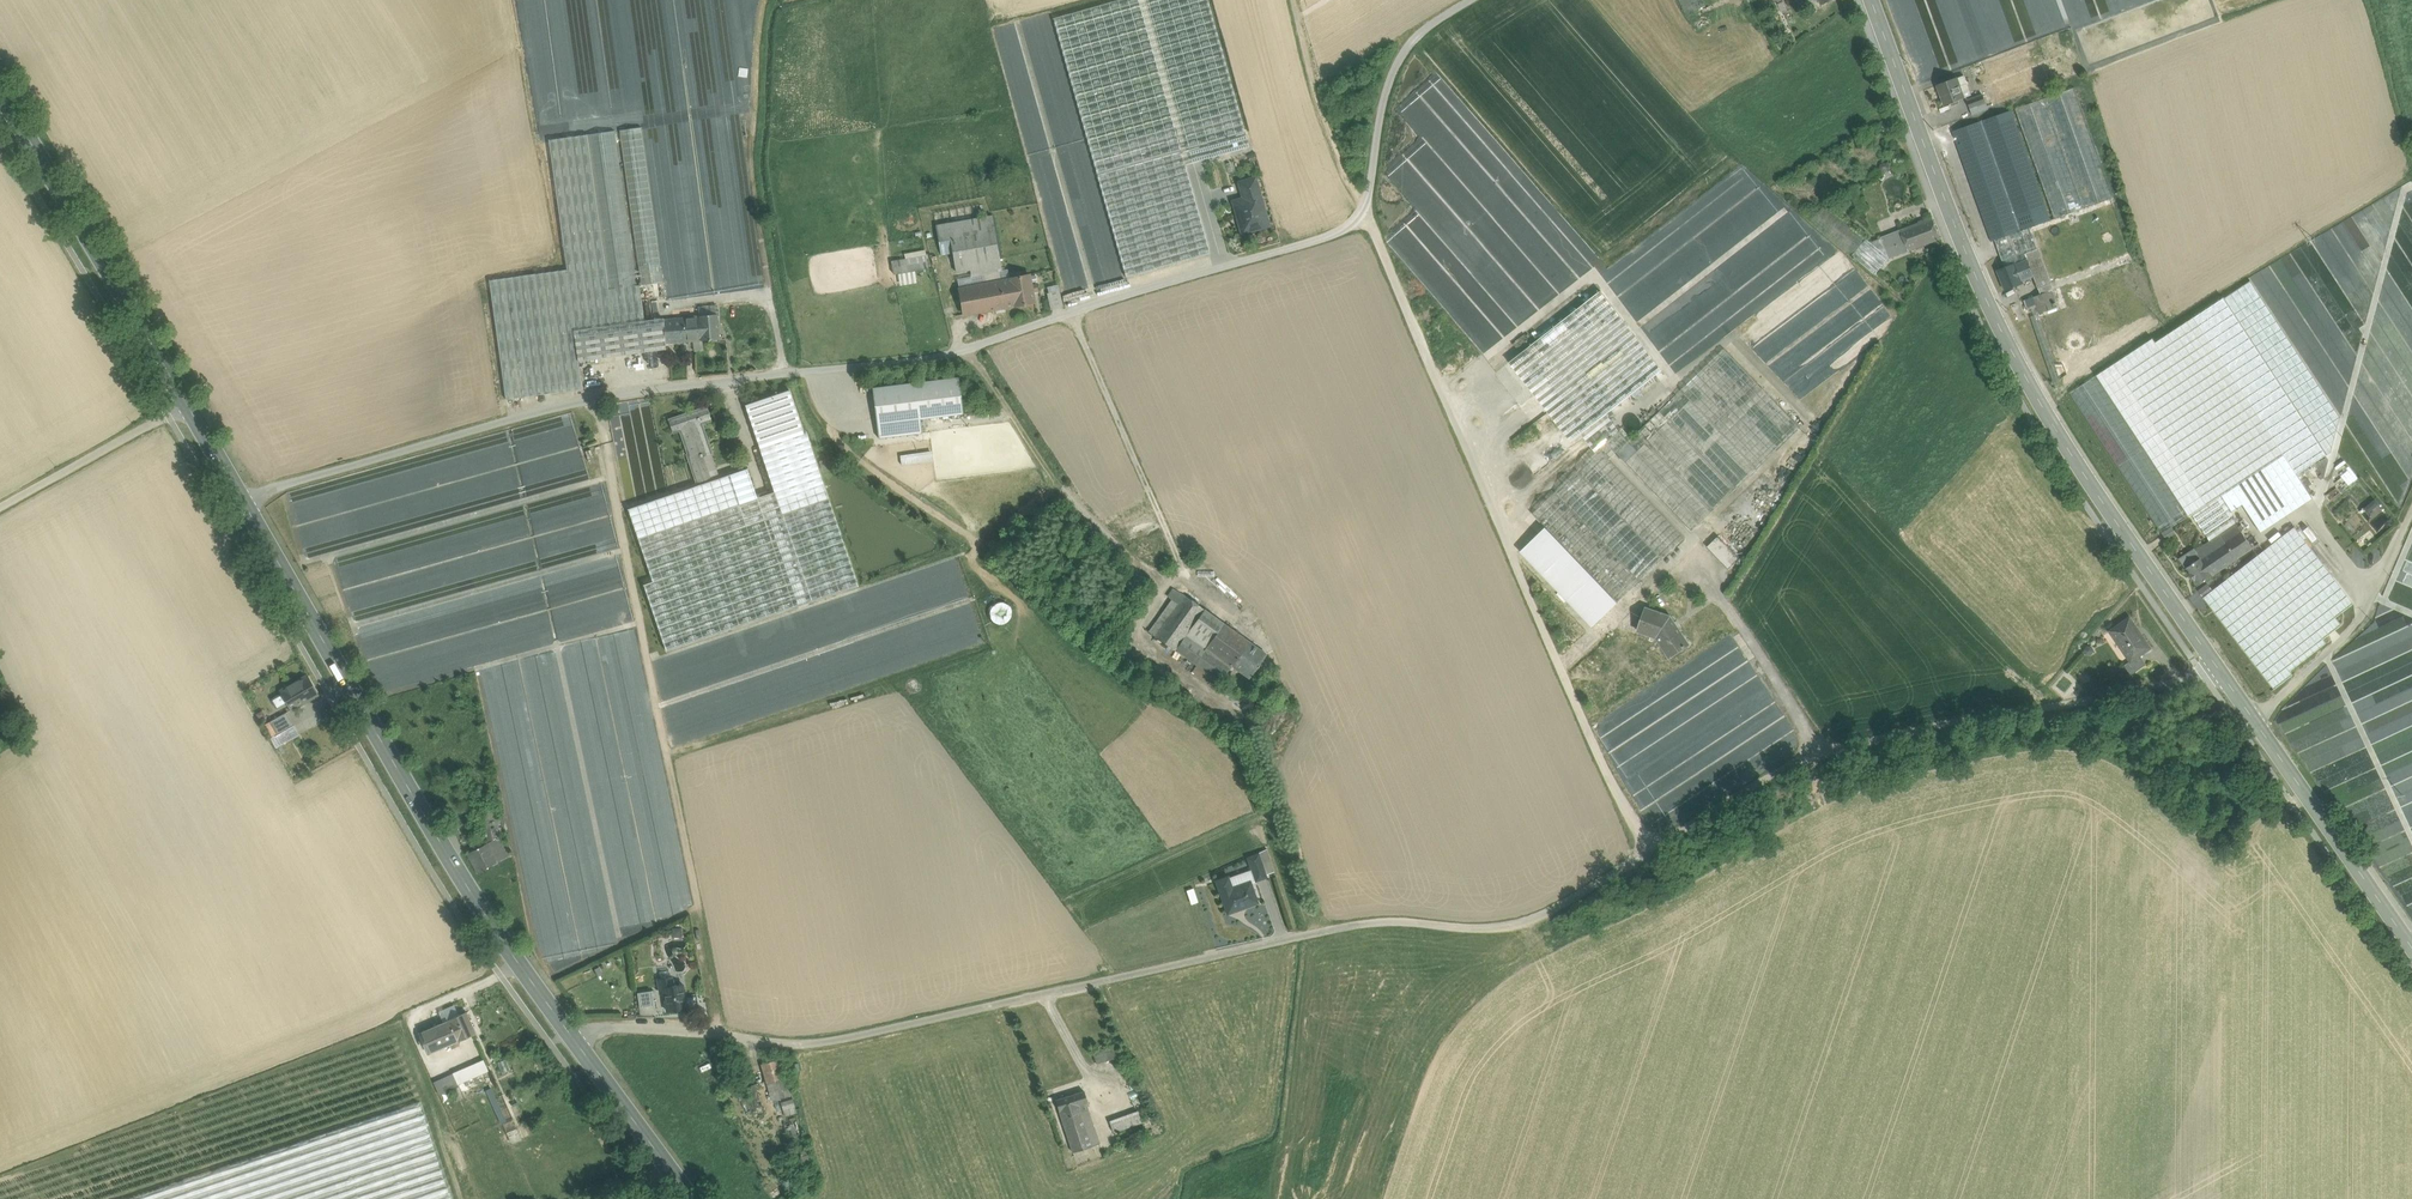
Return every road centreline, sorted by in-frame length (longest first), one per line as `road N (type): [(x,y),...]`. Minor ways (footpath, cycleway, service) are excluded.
road 1 (unclassified): [(572,1034),(599,1027),(722,1031),(793,1048),(1362,924),(1523,923),(1796,762),(2190,679),(2216,664)]
road 2 (track): [(1472,0),(1416,34),(1396,63),(1381,100),(1365,221),(949,353),(589,398),(242,499)]
road 3 (tertiary): [(1872,0),(1996,320),(2080,468),(2216,664)]
road 4 (primary): [(186,403),(466,884),(572,1034)]
road 5 (track): [(1644,857),(1365,221)]
road 6 (primary): [(0,98),(186,403)]
road 7 (tertiary): [(2216,664),(2411,944)]
road 8 (unclassified): [(186,403),(0,509)]
road 9 (track): [(1251,732),(1313,934)]
road 10 (primary): [(572,1034),(693,1198)]
road 11 (track): [(1057,486),(968,347)]
road 12 (track): [(781,374),(762,299),(680,303)]

